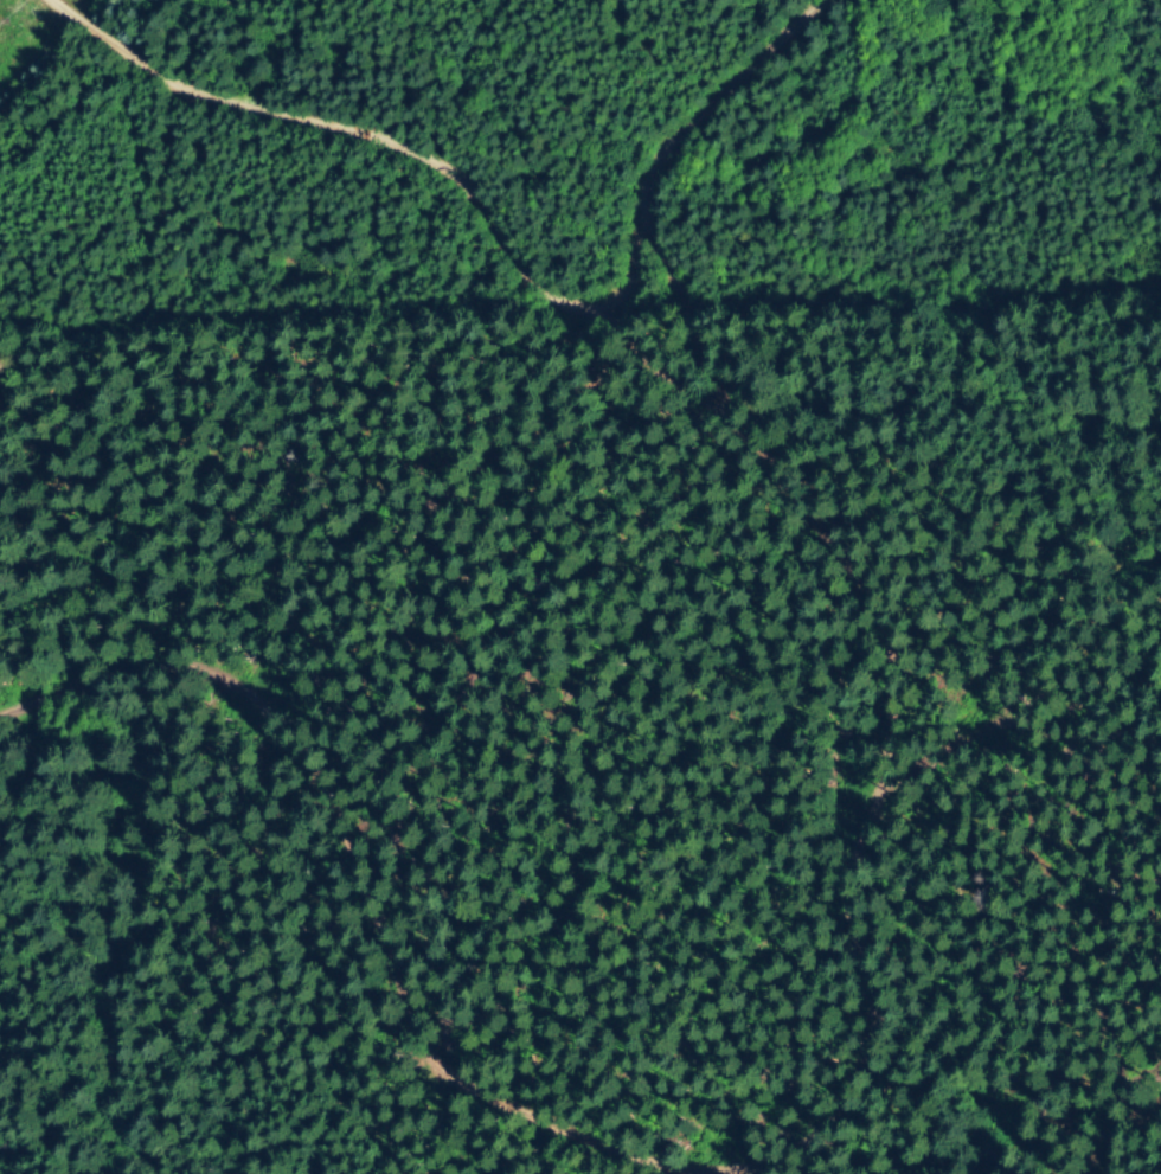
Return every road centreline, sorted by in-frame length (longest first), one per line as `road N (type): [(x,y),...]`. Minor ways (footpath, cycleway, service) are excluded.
road 1 (track): [(723,1173),(736,1147),(813,1118),(854,1065),(861,1009),(836,910),(842,838),(880,660),(835,554),(764,480),(710,405),(671,296),(658,156),(736,71),(837,0)]
road 2 (track): [(0,717),(108,692),(175,692),(275,820),(317,941),(403,1054),(559,1104),(690,1173)]
road 3 (track): [(55,0),(155,82),(365,128),(458,177),(511,257),(636,389),(710,405)]
road 4 (track): [(1085,1173),(1099,1121),(1160,1086)]

